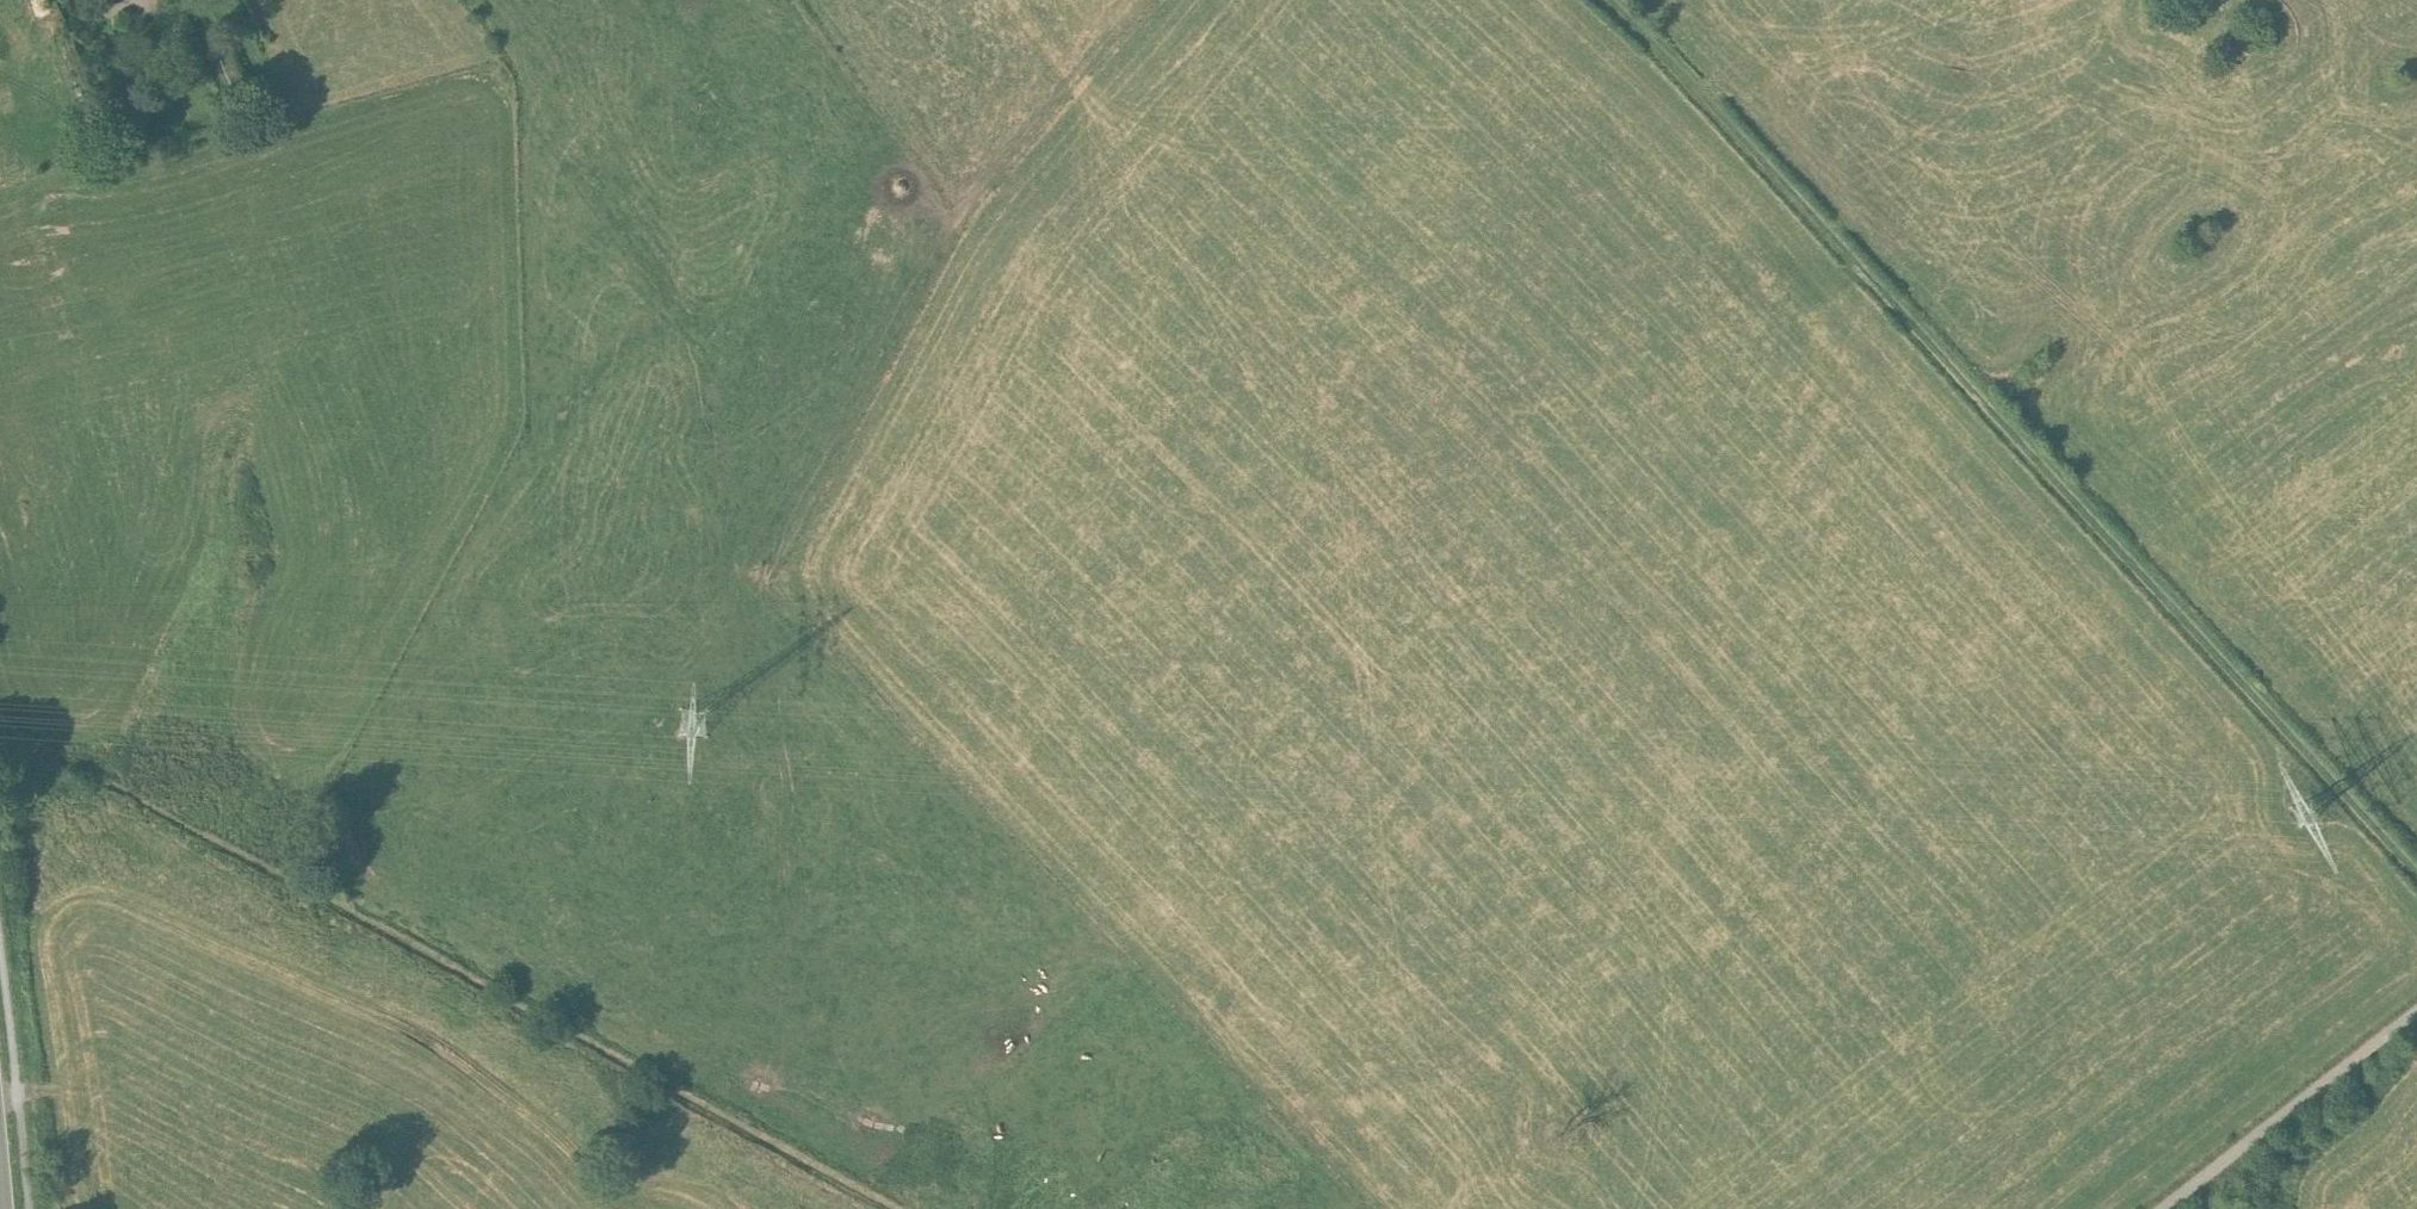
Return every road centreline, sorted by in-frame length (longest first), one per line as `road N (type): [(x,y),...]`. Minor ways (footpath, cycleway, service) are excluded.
road 1 (track): [(1613,0),(2416,879)]
road 2 (track): [(2416,1012),(2163,1208)]

